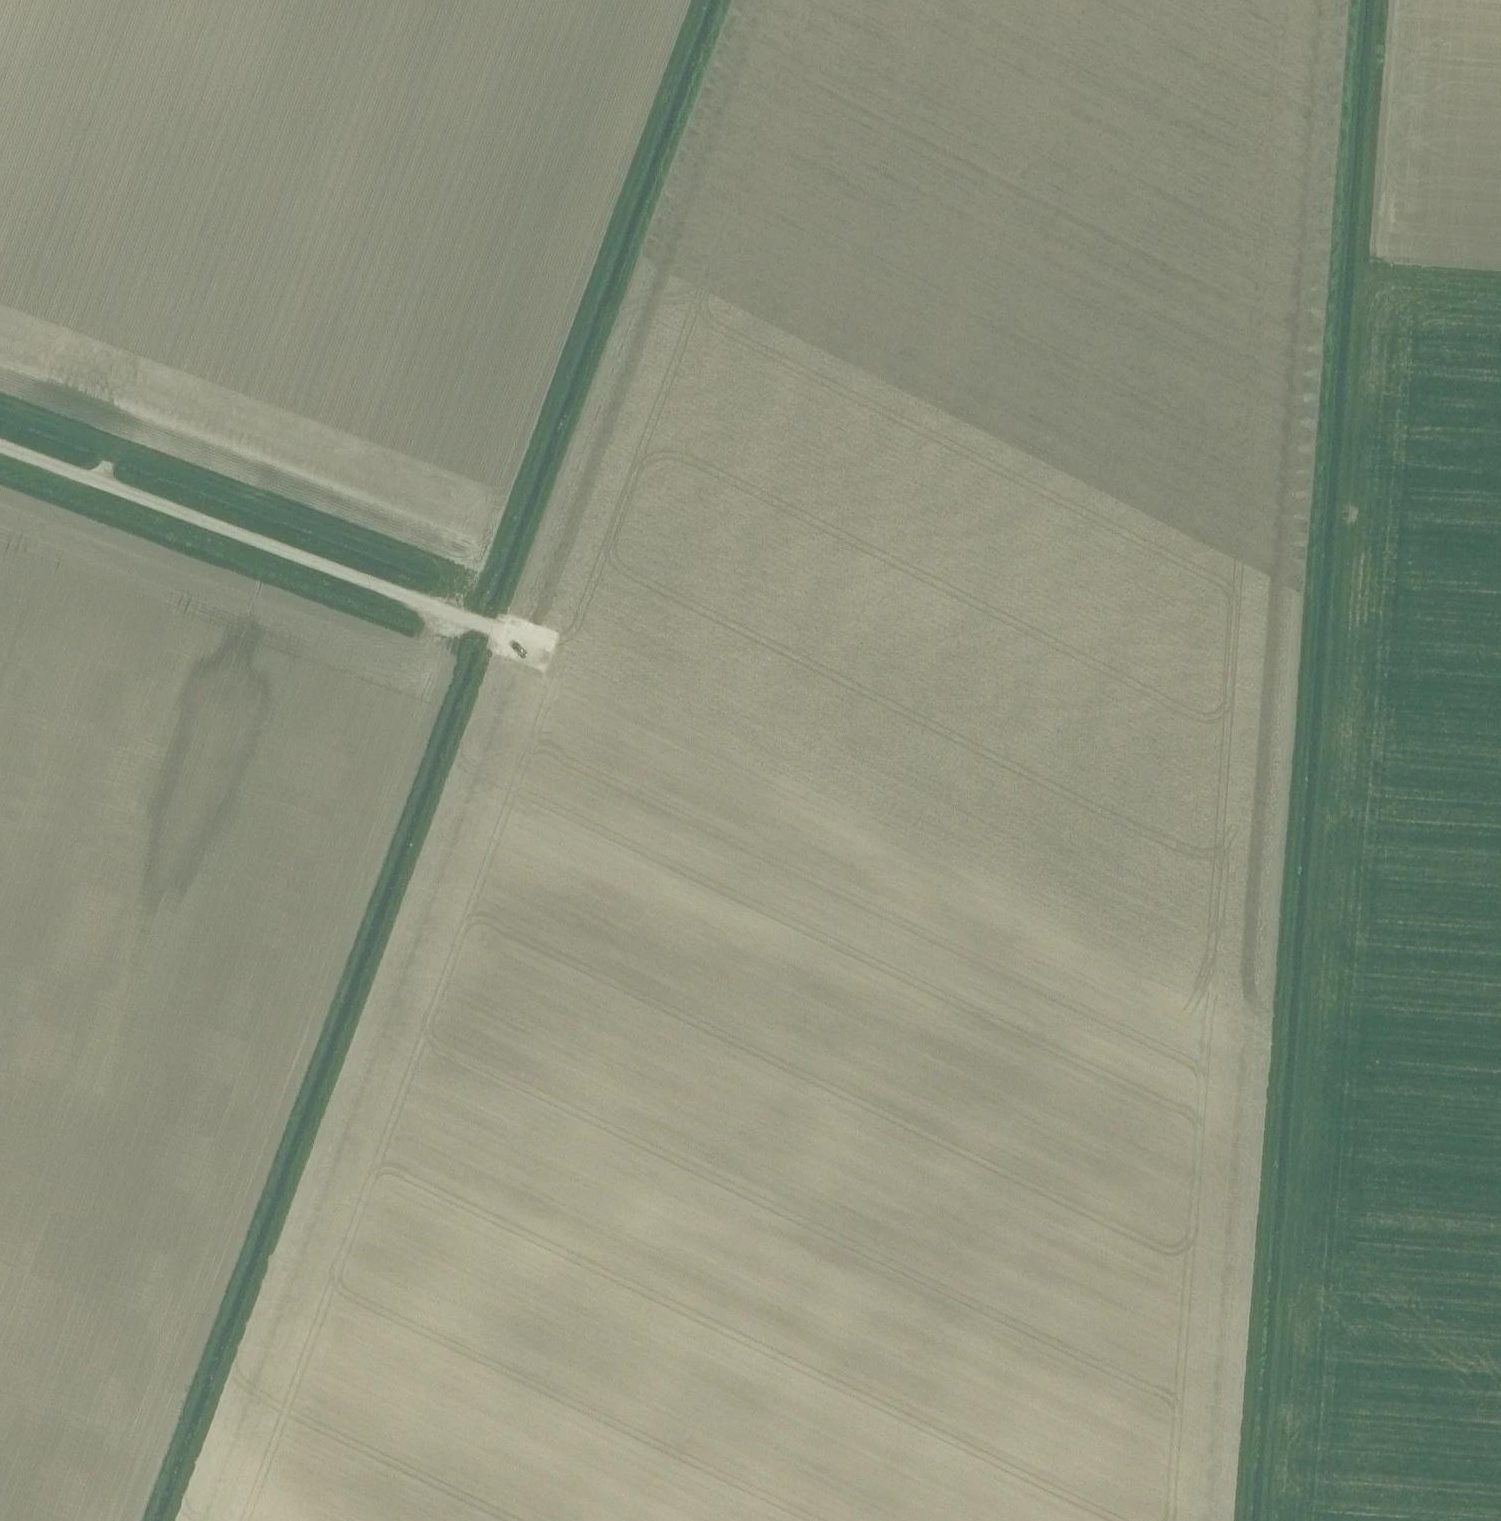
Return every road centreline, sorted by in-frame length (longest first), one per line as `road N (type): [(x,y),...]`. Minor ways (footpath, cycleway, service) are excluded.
road 1 (track): [(1238,1520),(1250,1372)]

